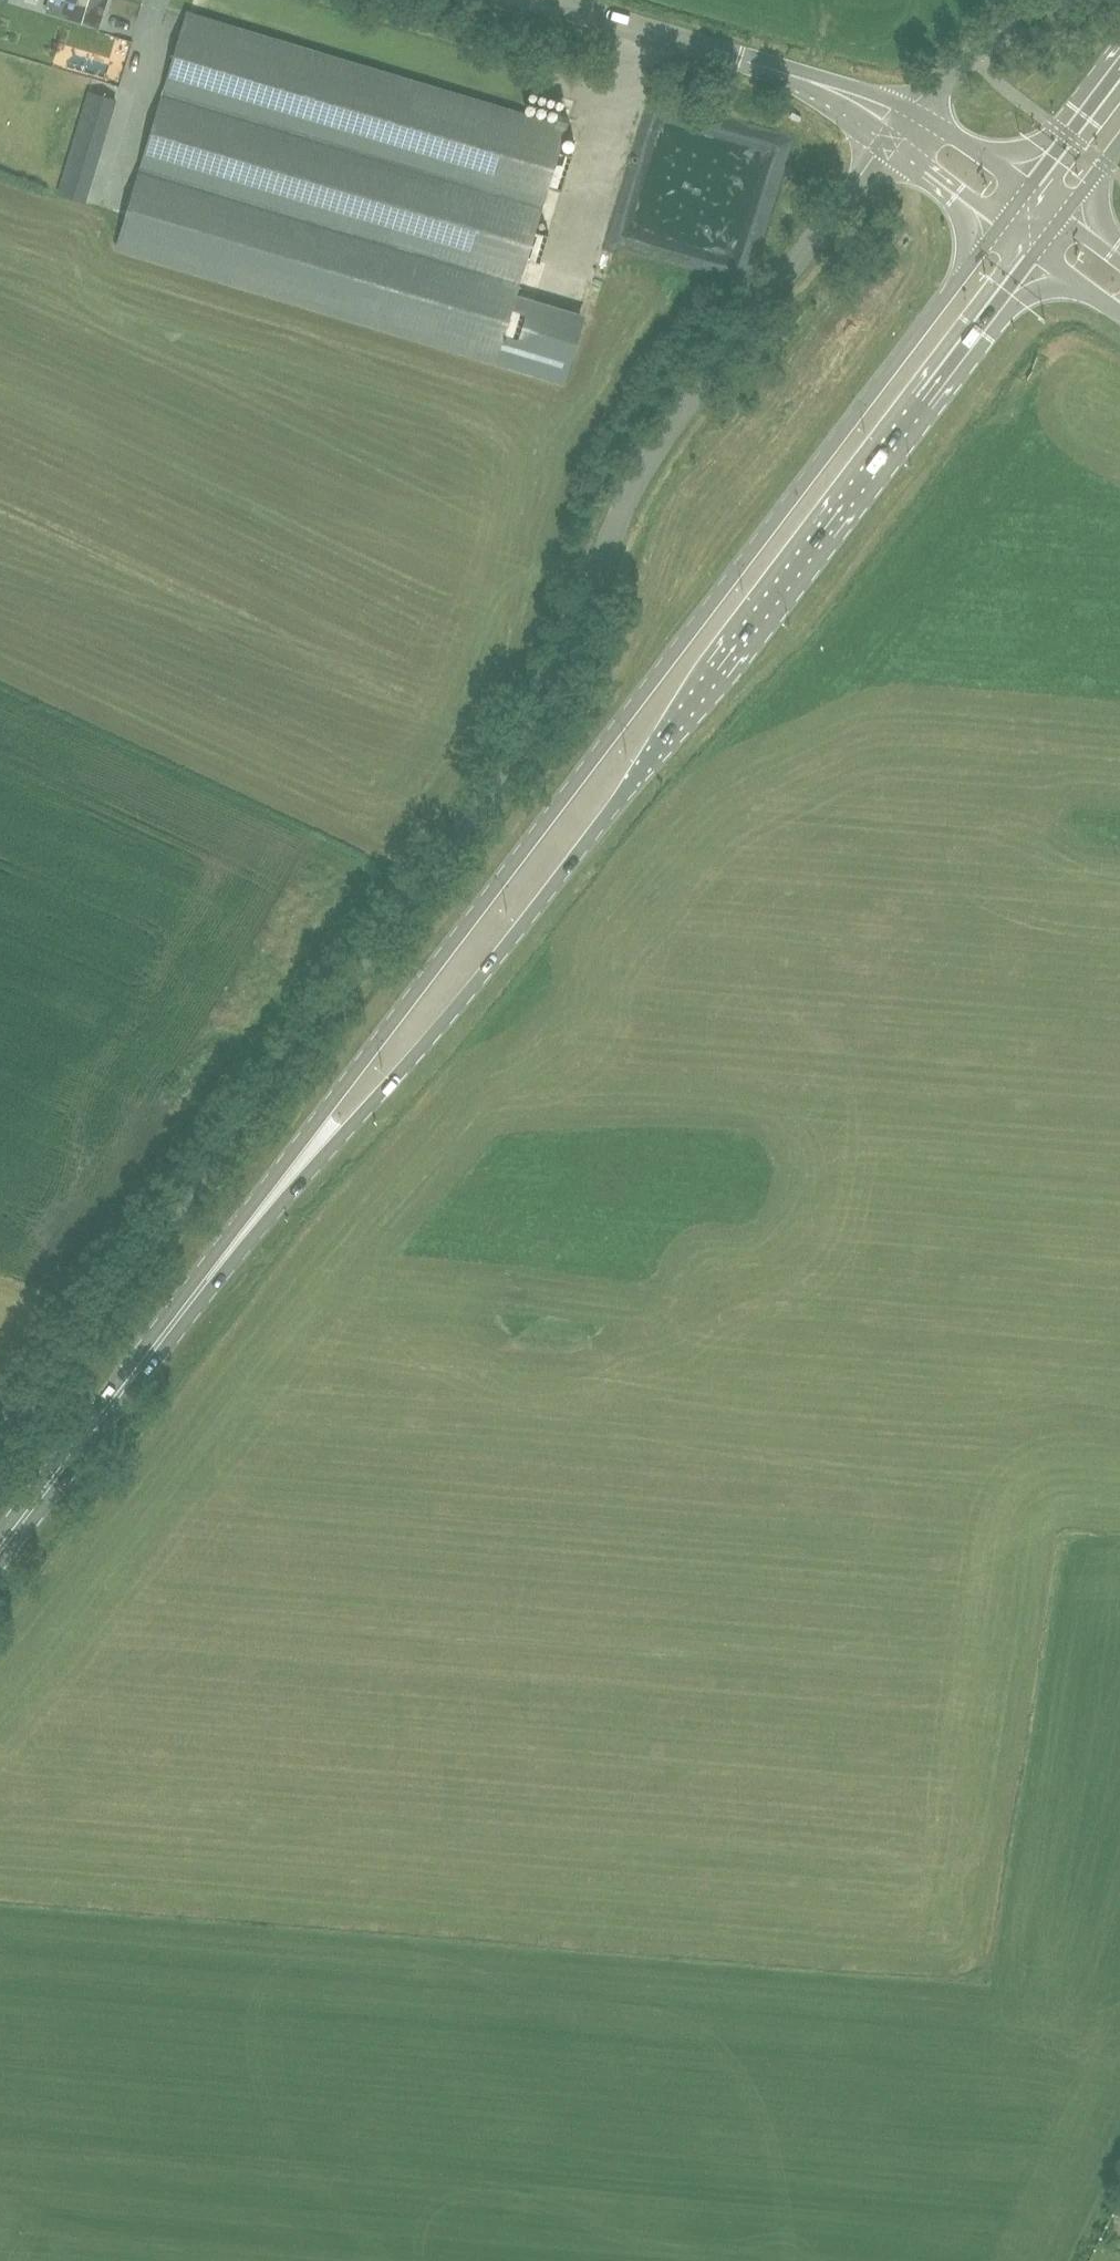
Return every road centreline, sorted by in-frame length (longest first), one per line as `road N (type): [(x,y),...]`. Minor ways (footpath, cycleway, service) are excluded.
road 1 (unclassified): [(0,1444),(535,737),(637,480),(788,261),(892,141)]
road 2 (primary): [(186,1305),(445,1020),(1045,250)]
road 3 (primary): [(1004,223),(429,965),(186,1305)]
road 4 (primary): [(0,1549),(186,1305)]
road 5 (unclassified): [(531,0),(777,73)]
road 6 (unclassified): [(917,112),(946,81),(1059,0)]
road 7 (unclassified): [(917,112),(777,73)]
road 8 (primary): [(1119,68),(1032,182)]
road 9 (unclassified): [(892,141),(1004,223)]
road 10 (unclassified): [(1032,182),(917,112)]
road 11 (unclassified): [(777,73),(892,141)]

